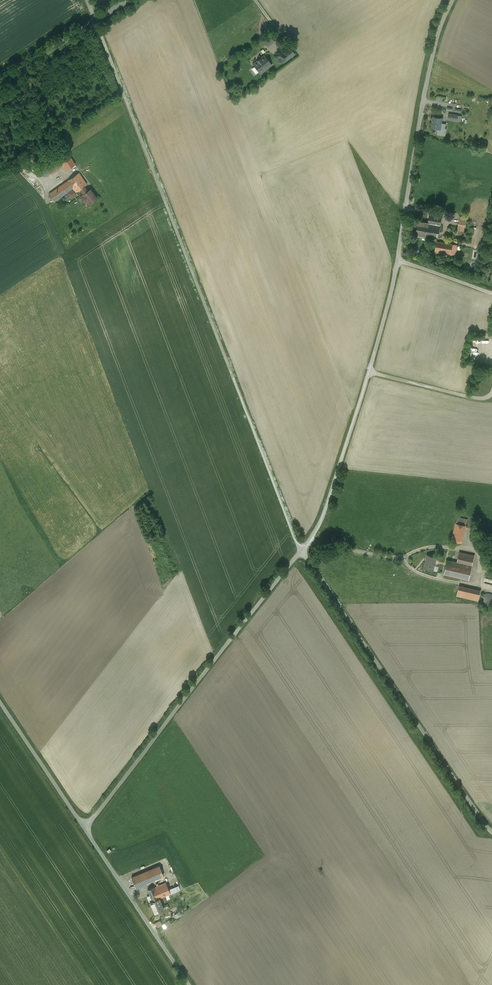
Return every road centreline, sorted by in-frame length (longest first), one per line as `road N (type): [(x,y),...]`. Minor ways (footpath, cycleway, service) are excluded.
road 1 (unclassified): [(301,552),(320,525),(387,307),(426,86),(452,0)]
road 2 (unclassified): [(96,21),(301,552)]
road 3 (unclassified): [(85,828),(301,552)]
road 4 (unclassified): [(301,552),(491,831)]
road 5 (unclassified): [(190,984),(85,828)]
road 6 (unclassified): [(85,828),(0,702)]

